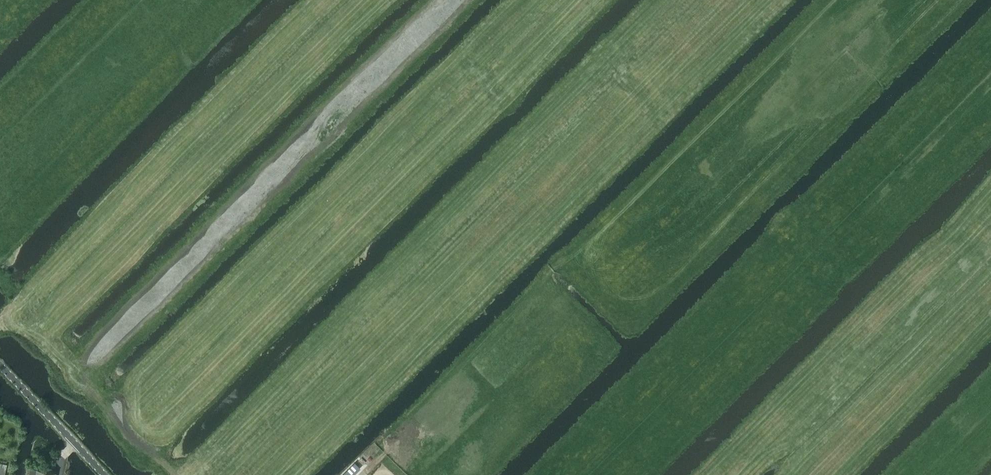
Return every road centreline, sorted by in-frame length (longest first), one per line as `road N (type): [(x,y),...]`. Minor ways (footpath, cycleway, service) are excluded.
road 1 (tertiary): [(104,474),(0,366)]

